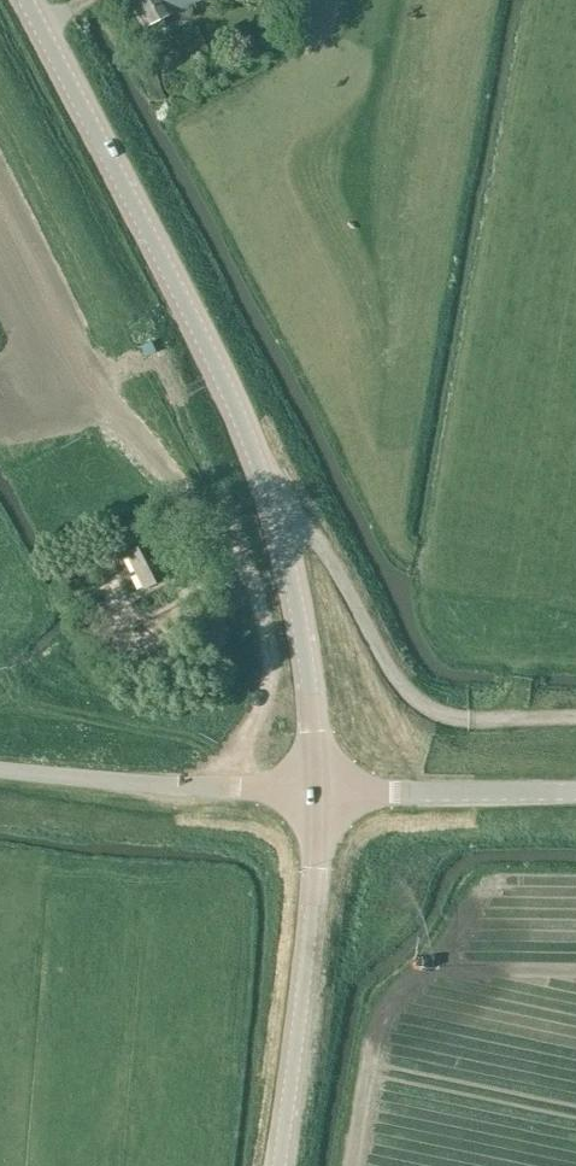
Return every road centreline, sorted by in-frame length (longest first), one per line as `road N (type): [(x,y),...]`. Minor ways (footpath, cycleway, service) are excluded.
road 1 (tertiary): [(326,794),(286,531),(244,418),(132,176),(37,0)]
road 2 (track): [(108,412),(223,536),(260,619),(270,687),(232,785)]
road 3 (track): [(575,721),(465,720),(408,695),(332,561),(307,527),(279,513)]
road 4 (tertiary): [(287,1165),(326,794)]
road 5 (unclassified): [(326,794),(0,769)]
road 6 (tertiary): [(575,796),(326,794)]

